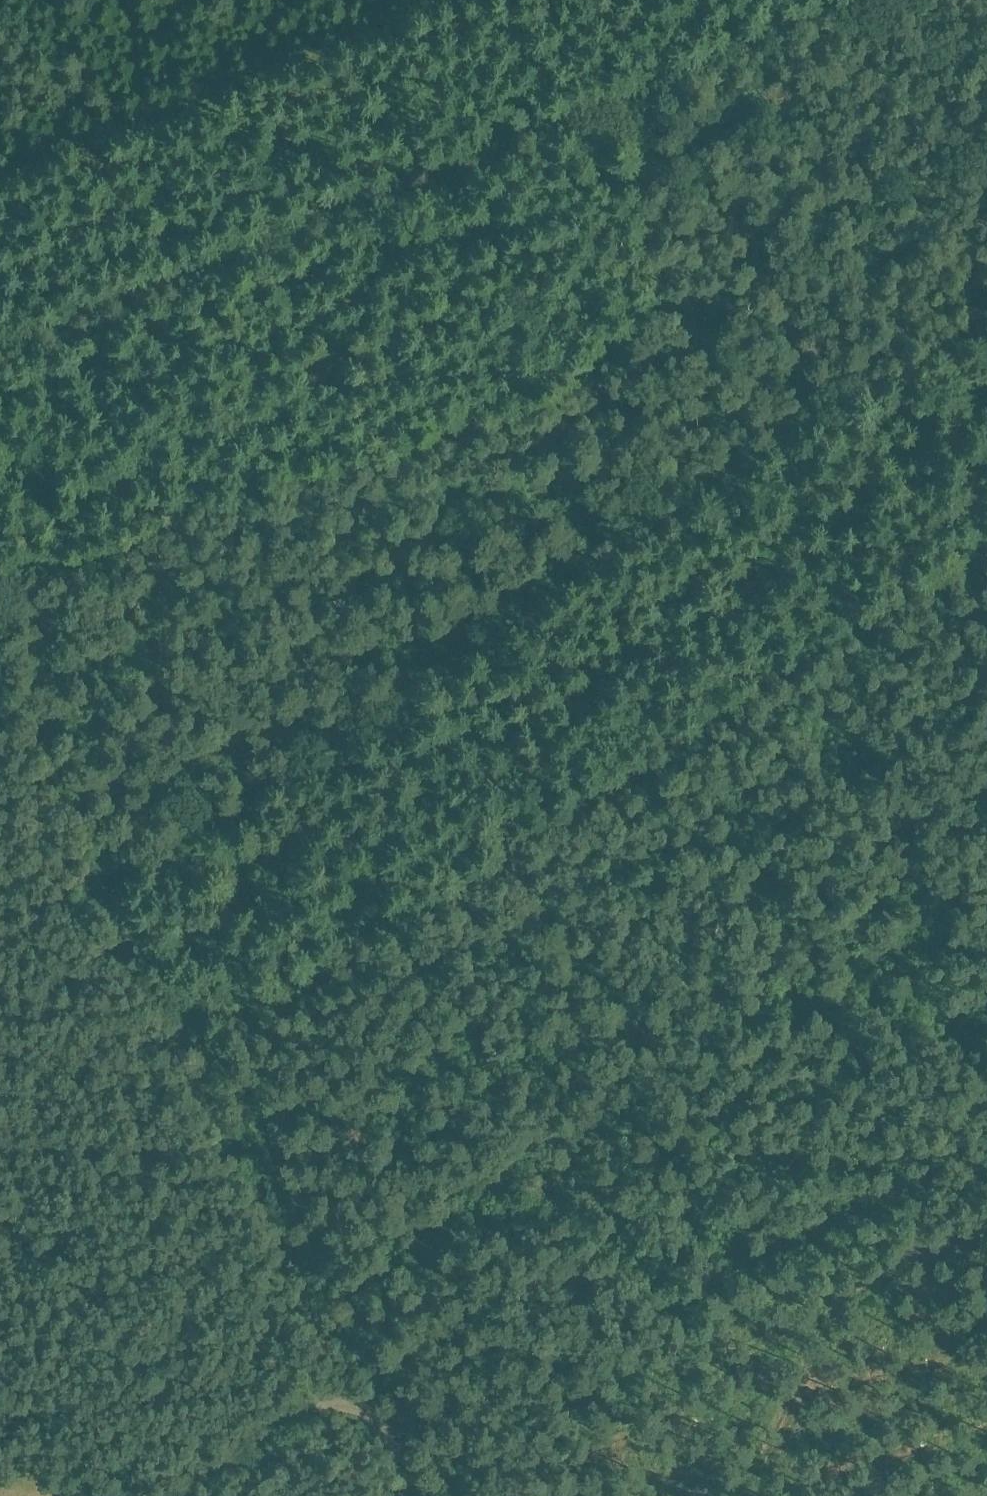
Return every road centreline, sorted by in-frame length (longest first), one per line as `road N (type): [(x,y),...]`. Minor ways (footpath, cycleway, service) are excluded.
road 1 (track): [(0,341),(860,0)]
road 2 (track): [(429,1495),(363,1375),(186,1495)]

